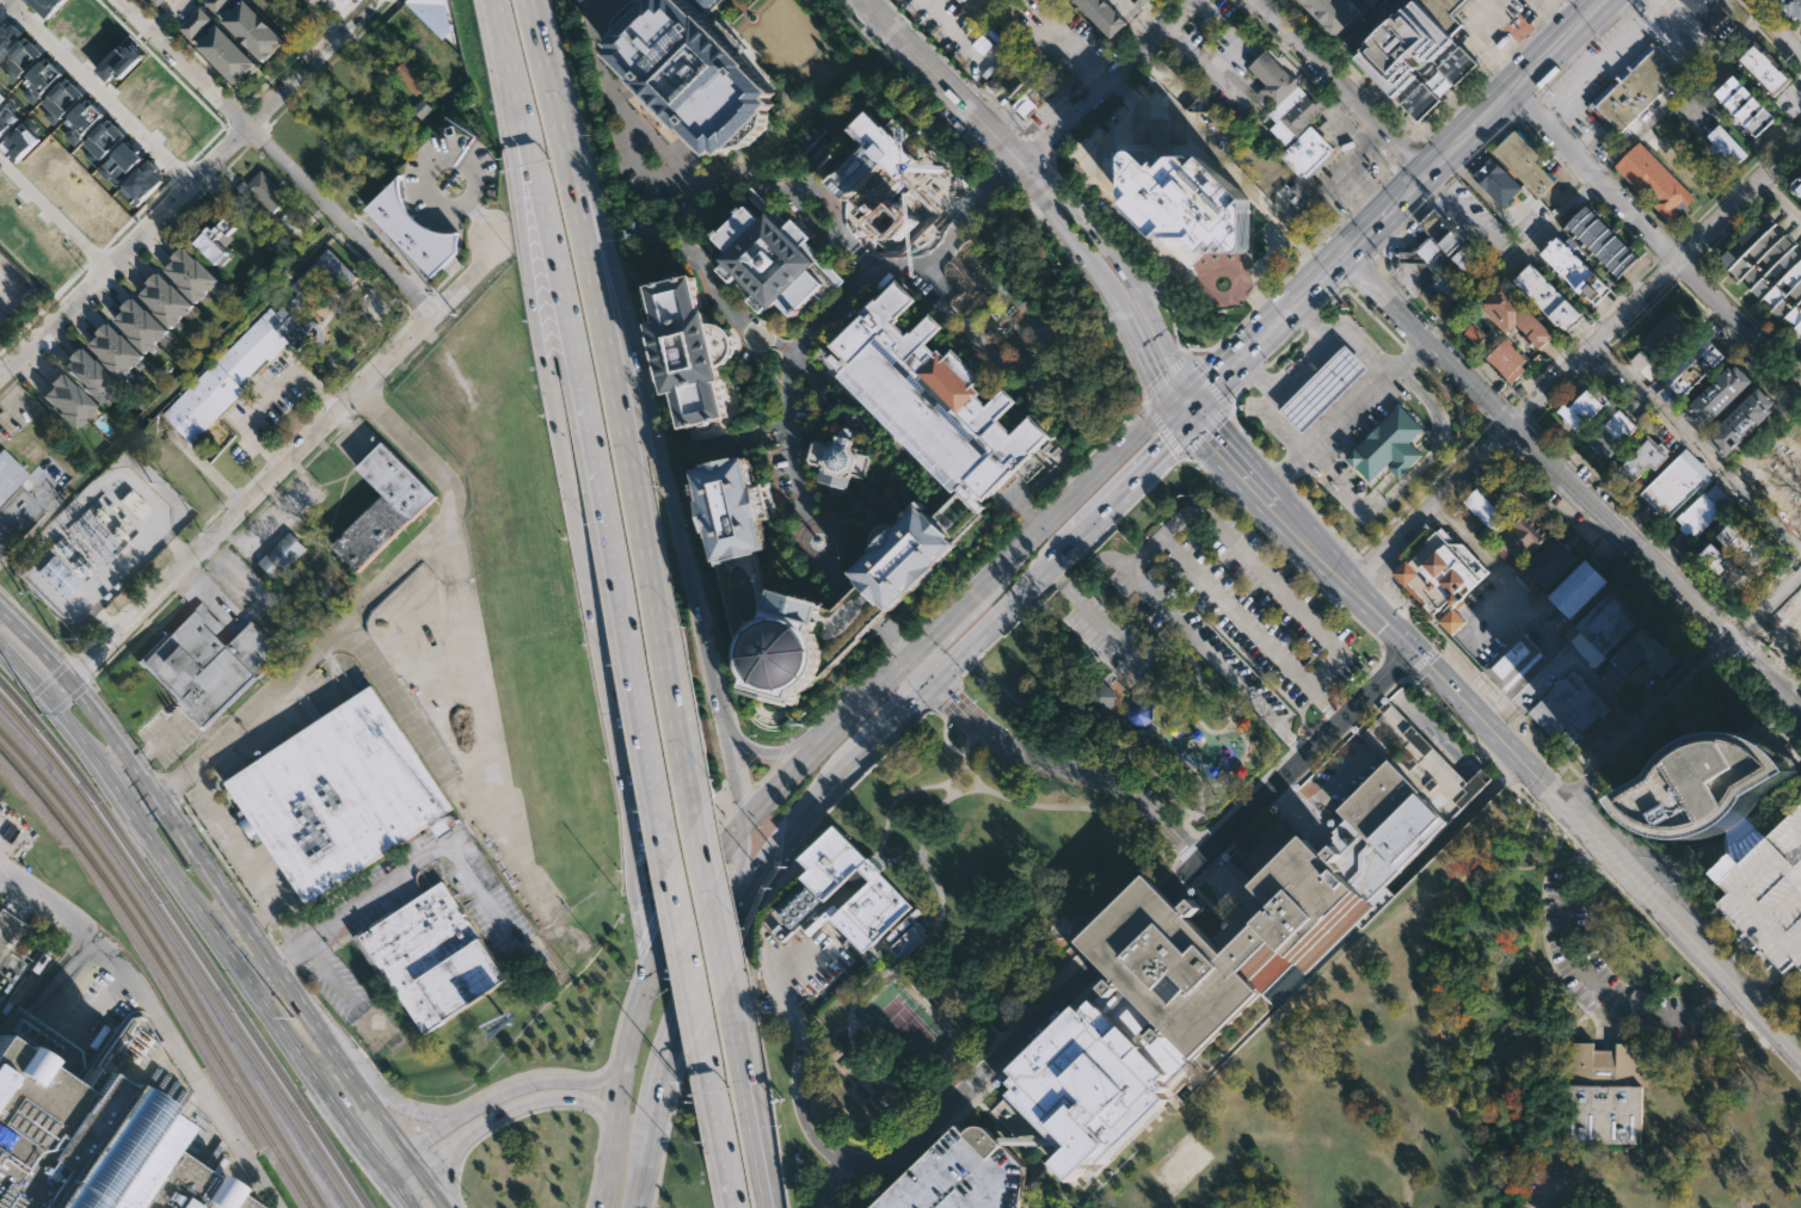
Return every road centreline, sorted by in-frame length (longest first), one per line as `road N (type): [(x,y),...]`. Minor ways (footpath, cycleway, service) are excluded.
road 1 (motorway): [(693,822),(600,306),(527,0)]
road 2 (secondary): [(1800,1054),(1264,497)]
road 3 (motorway): [(524,117),(669,863)]
road 4 (residential): [(41,697),(359,393),(482,264),(493,235)]
road 5 (residential): [(0,376),(373,0)]
road 6 (residential): [(359,393),(448,481),(453,512),(192,765)]
road 7 (residential): [(1098,959),(897,1154),(875,1161),(832,1152),(804,1118),(799,1027),(782,996)]
road 8 (trunk): [(445,1207),(155,800)]
road 9 (residential): [(434,314),(122,0)]
road 10 (residential): [(1800,388),(1512,91)]
road 11 (residential): [(1511,426),(1800,139)]
road 12 (motorway): [(707,653),(622,300)]
road 13 (residential): [(1199,859),(1139,801),(991,740),(910,655)]
road 14 (motorway): [(583,555),(647,902)]
road 15 (residential): [(1412,651),(1166,892)]
road 16 (trunk): [(131,815),(328,1093)]
road 17 (motorway): [(523,228),(583,555)]
road 18 (secondary): [(1378,224),(1604,0)]
road 19 (residential): [(1734,641),(1511,426)]
road 20 (secondary): [(1188,386),(1110,249),(1050,181),(1020,161)]
road 21 (residential): [(5,0),(191,185)]
road 22 (residential): [(1427,175),(1257,0)]
road 23 (secondary): [(1152,419),(982,585)]
road 24 (residential): [(1511,426),(1344,258)]
road 25 (residential): [(1563,803),(1734,641)]
road 26 (residential): [(1020,161),(1186,0)]
road 27 (residential): [(1347,585),(1511,426)]
road 28 (secondary): [(1020,161),(860,0)]
road 29 (motorway): [(769,1207),(726,986)]
road 30 (trunk): [(131,765),(0,603)]
road 31 (secondary): [(824,741),(744,824),(689,896)]
road 32 (secondary): [(658,954),(625,1056),(609,1141)]
road 33 (secondary): [(934,680),(1070,544)]
road 34 (secondary): [(737,905),(855,758)]
road 35 (trunk): [(462,1139),(529,1102),(566,1097),(598,1108),(609,1141)]
road 36 (motorway): [(701,1028),(736,1207)]
road 37 (motorway): [(669,863),(701,1028)]
road 38 (motorway): [(726,986),(693,822)]
road 39 (secondary): [(1070,544),(1190,430)]
road 40 (secondary): [(1020,161),(1033,197),(1110,292)]
road 41 (trunk): [(625,1056),(598,1080),(545,1079),(480,1104)]
road 42 (residential): [(0,163),(105,271)]
road 43 (motorway): [(742,797),(707,653)]
road 44 (secondary): [(657,1103),(701,966)]
road 45 (secondary): [(1110,292),(1167,408)]
road 46 (trunk): [(480,1104),(425,1111),(358,1085)]
road 47 (secondary): [(910,655),(824,741)]
road 48 (motorway): [(495,0),(524,117)]

